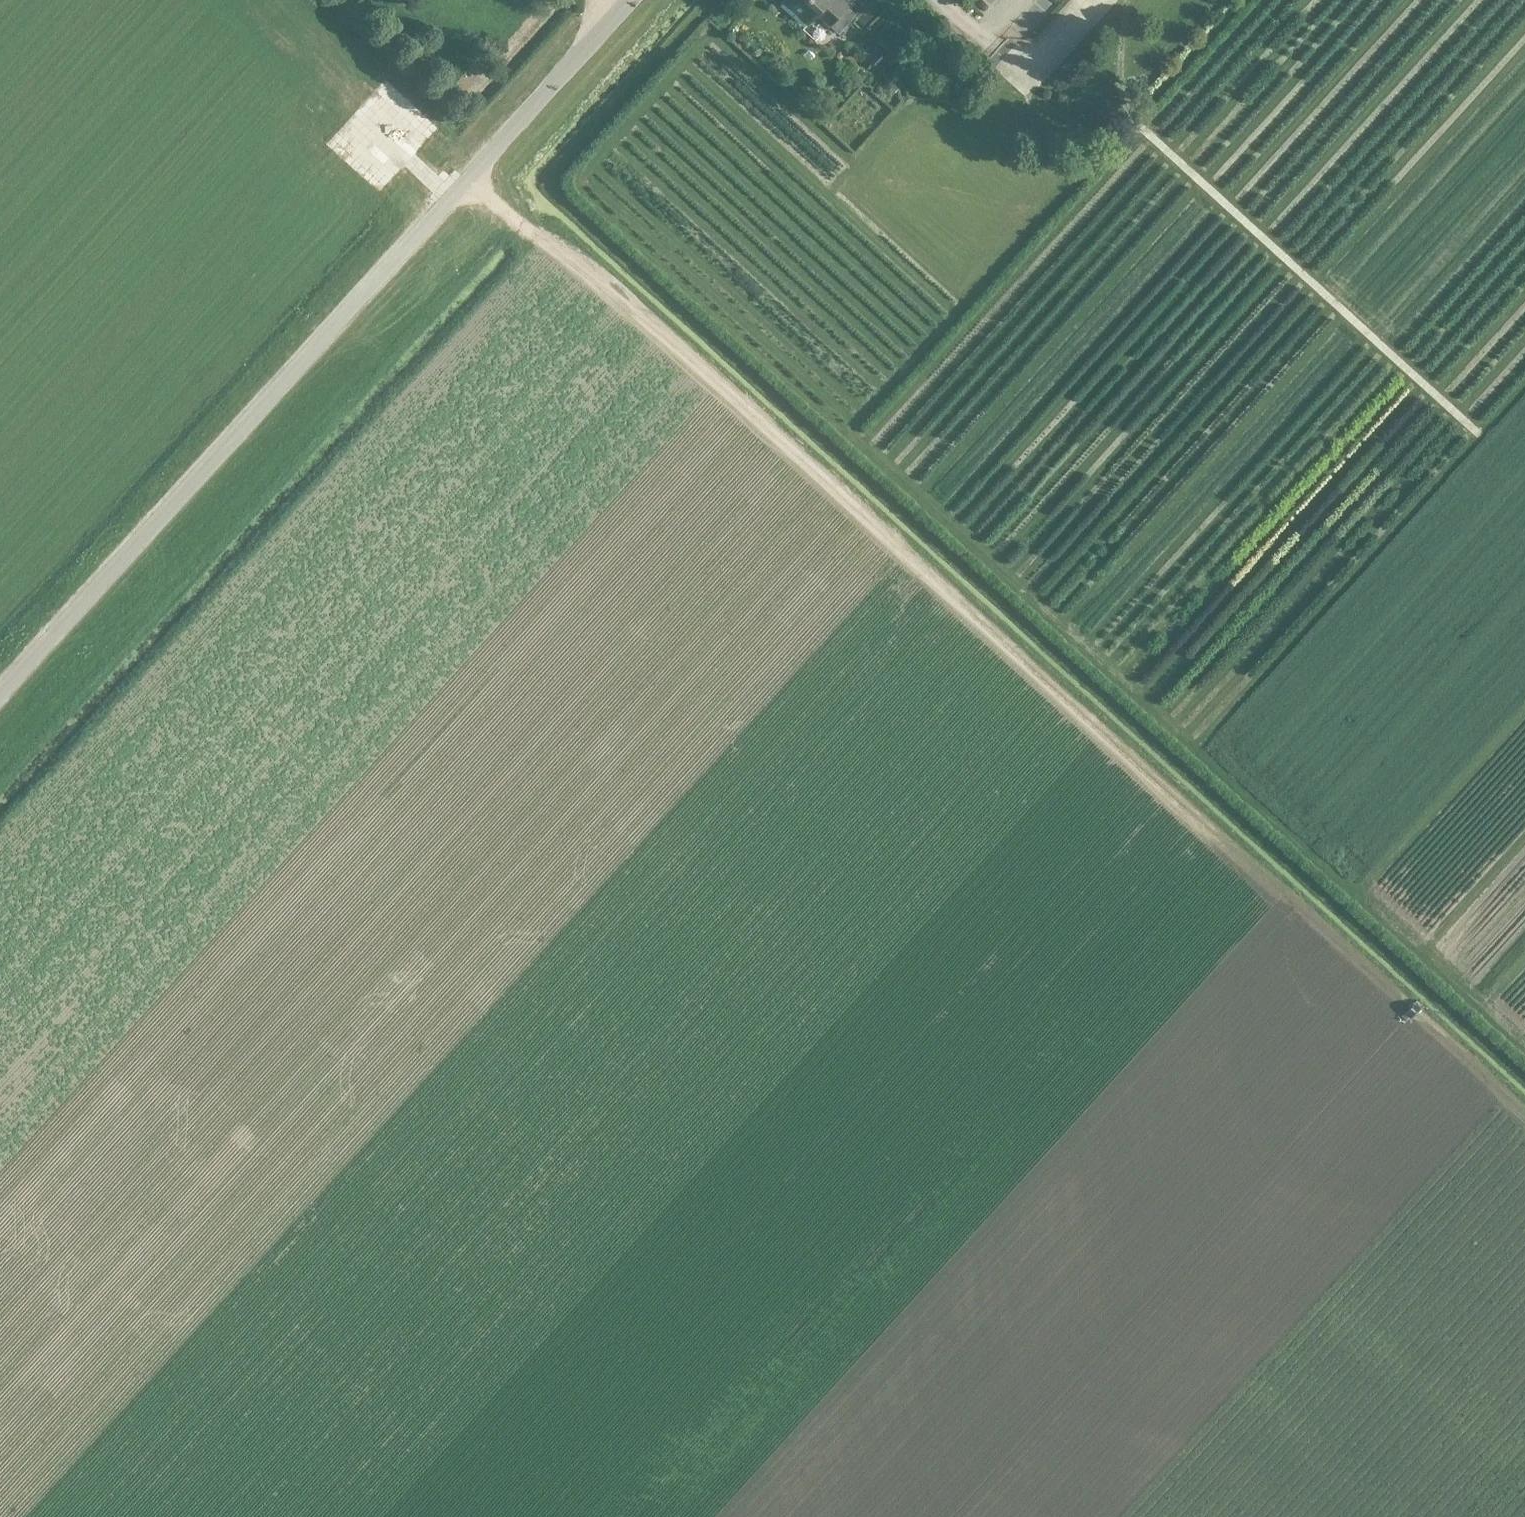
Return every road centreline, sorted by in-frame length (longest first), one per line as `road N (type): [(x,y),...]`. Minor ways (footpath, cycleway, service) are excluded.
road 1 (unclassified): [(0,698),(633,0)]
road 2 (track): [(1476,435),(1139,126)]

